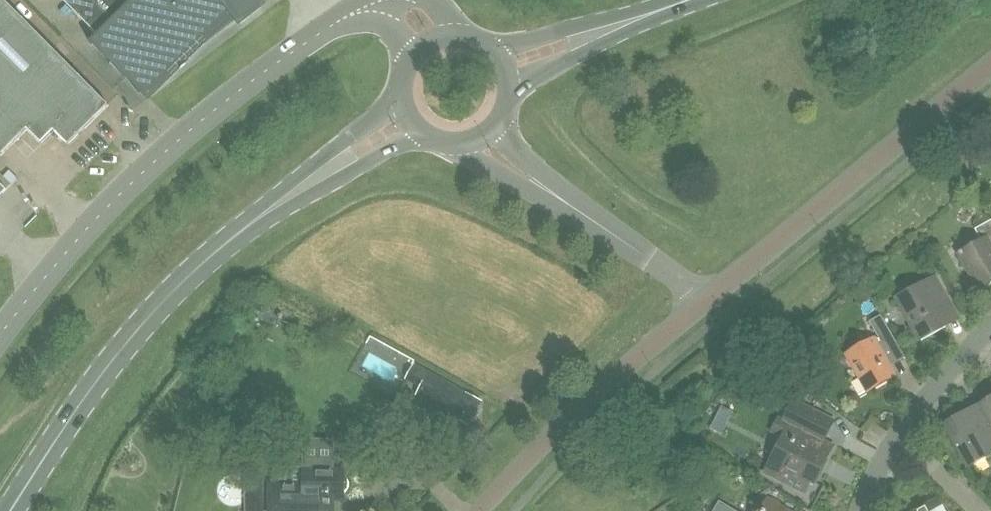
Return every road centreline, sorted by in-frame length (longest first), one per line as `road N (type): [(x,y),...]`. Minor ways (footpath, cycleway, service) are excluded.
road 1 (secondary): [(10,510),(90,384),(186,278),(253,222),(409,118)]
road 2 (unclassified): [(365,0),(163,155),(97,220),(0,337)]
road 3 (residential): [(704,305),(990,65)]
road 4 (unclassified): [(484,510),(704,305)]
road 5 (unclassified): [(704,305),(497,157),(481,137)]
road 6 (secondary): [(504,66),(691,0)]
road 7 (residential): [(899,437),(990,327)]

